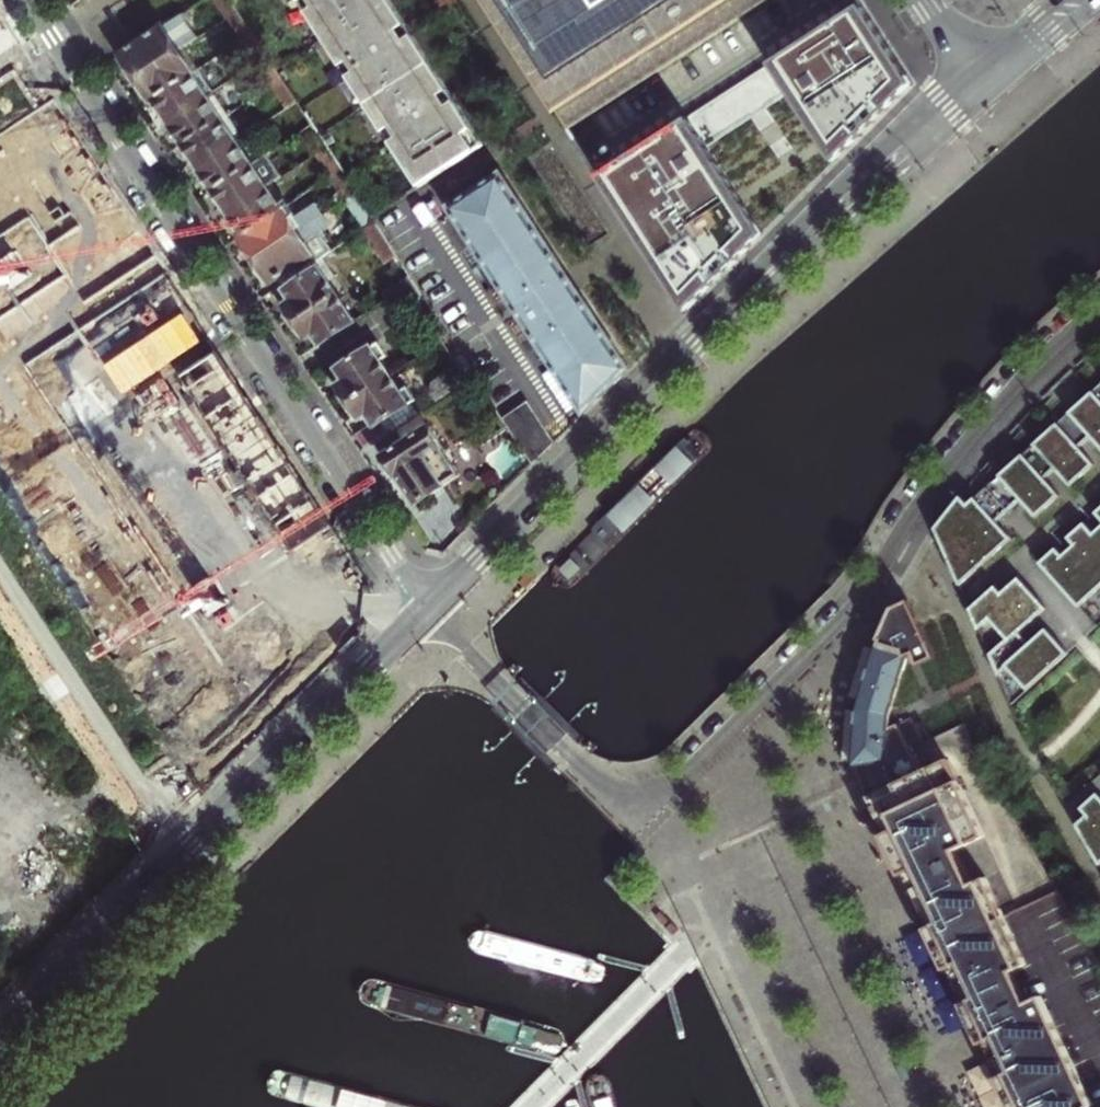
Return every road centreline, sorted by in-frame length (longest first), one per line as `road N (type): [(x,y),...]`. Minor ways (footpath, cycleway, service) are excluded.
road 1 (residential): [(1099,308),(996,410),(852,607),(791,674),(670,783),(634,801),(572,761),(429,608)]
road 2 (tertiary): [(978,81),(698,341),(429,608)]
road 3 (residential): [(429,608),(28,0)]
road 4 (tertiary): [(429,608),(0,1044)]
road 5 (tertiary): [(1079,0),(978,81)]

